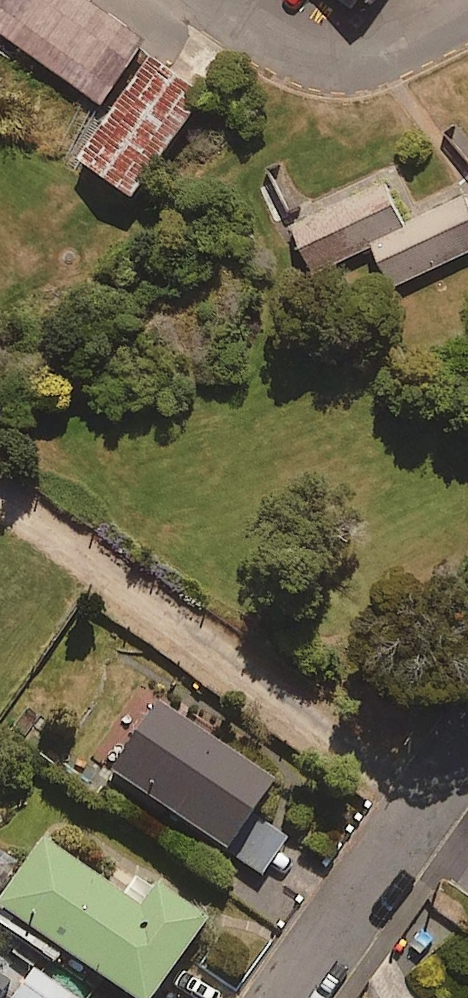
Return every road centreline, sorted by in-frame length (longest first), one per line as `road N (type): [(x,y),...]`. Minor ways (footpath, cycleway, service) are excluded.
road 1 (residential): [(415,828),(294,997)]

